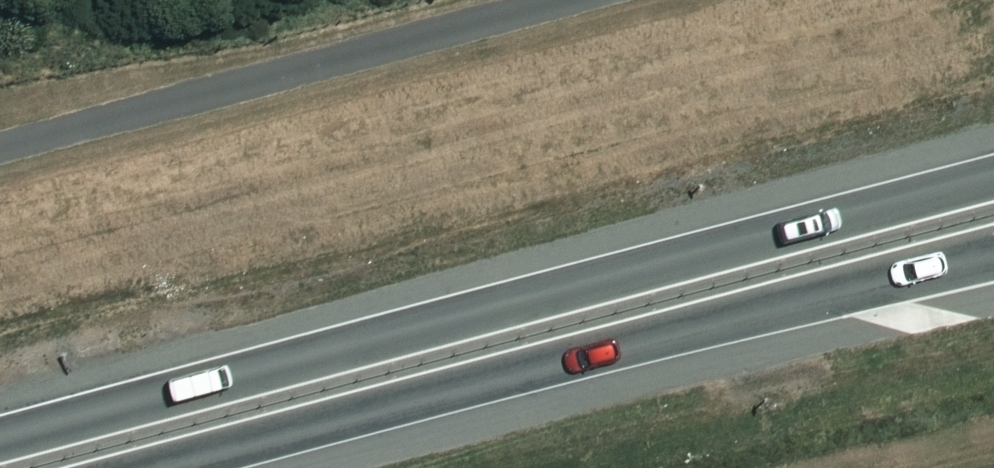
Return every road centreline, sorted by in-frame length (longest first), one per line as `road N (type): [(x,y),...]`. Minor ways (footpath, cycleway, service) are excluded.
road 1 (trunk): [(0,448),(993,182)]
road 2 (trunk): [(993,251),(134,467)]

